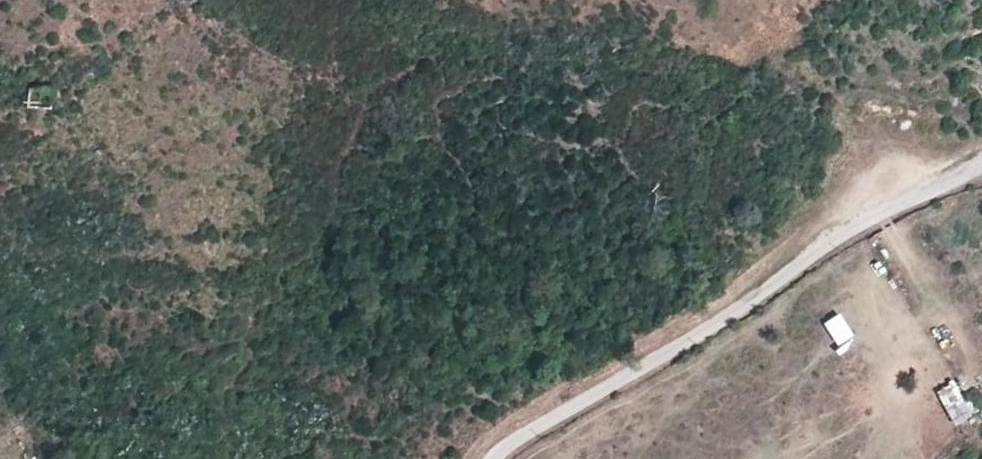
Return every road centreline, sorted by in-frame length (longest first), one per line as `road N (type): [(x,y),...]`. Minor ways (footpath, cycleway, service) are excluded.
road 1 (unclassified): [(981,158),(860,220),(668,353),(539,423),(496,458)]

